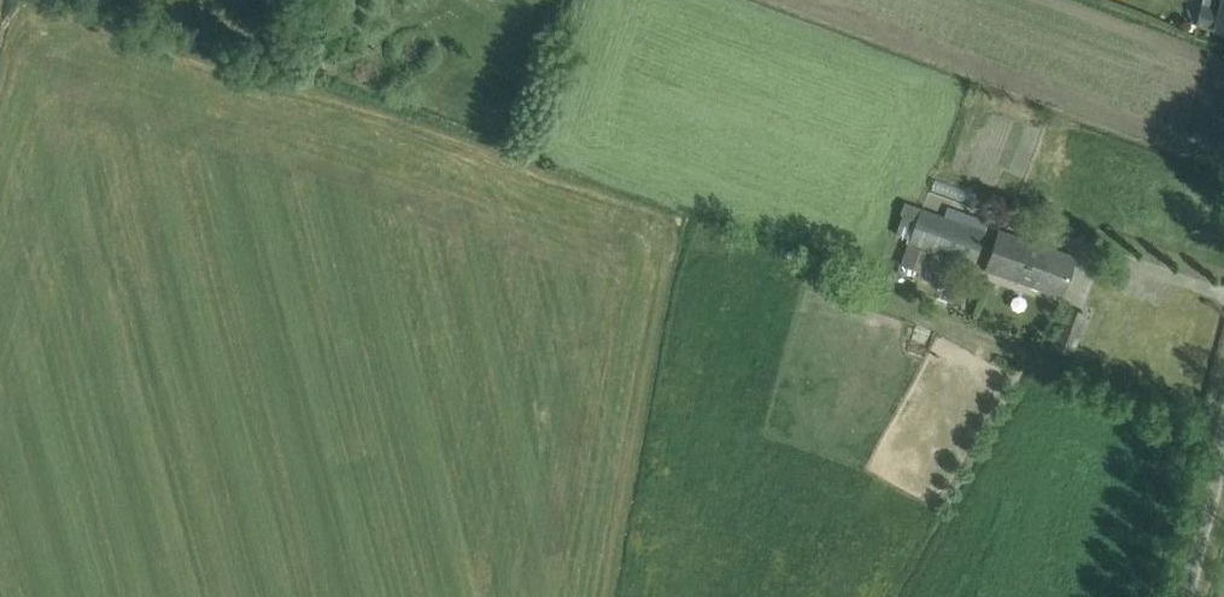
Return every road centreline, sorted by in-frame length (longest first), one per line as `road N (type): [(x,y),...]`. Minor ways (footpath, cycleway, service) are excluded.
road 1 (unclassified): [(1208,412),(697,240)]
road 2 (unclassified): [(1165,596),(1208,412)]

